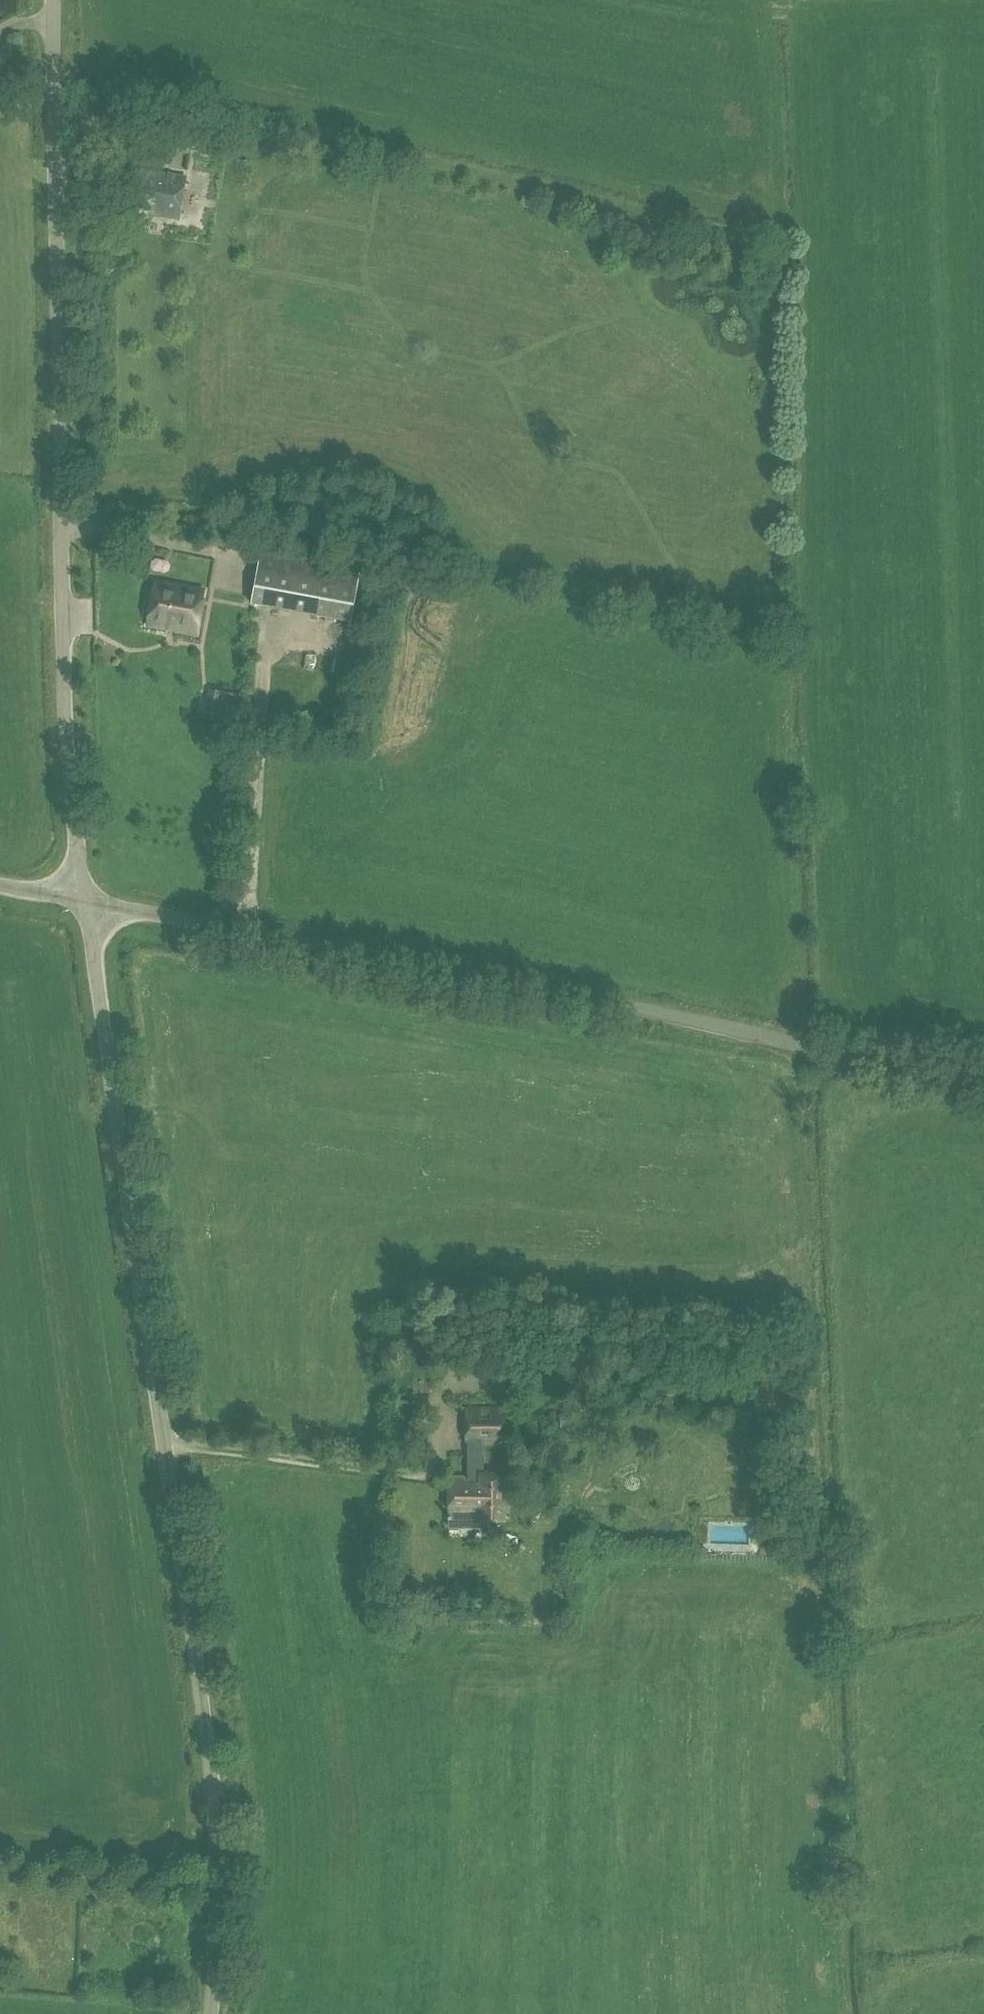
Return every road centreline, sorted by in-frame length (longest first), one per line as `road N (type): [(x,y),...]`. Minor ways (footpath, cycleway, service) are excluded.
road 1 (unclassified): [(213,2013),(216,1811),(85,899)]
road 2 (unclassified): [(85,899),(983,1077)]
road 3 (unclassified): [(85,899),(63,664),(56,0)]

